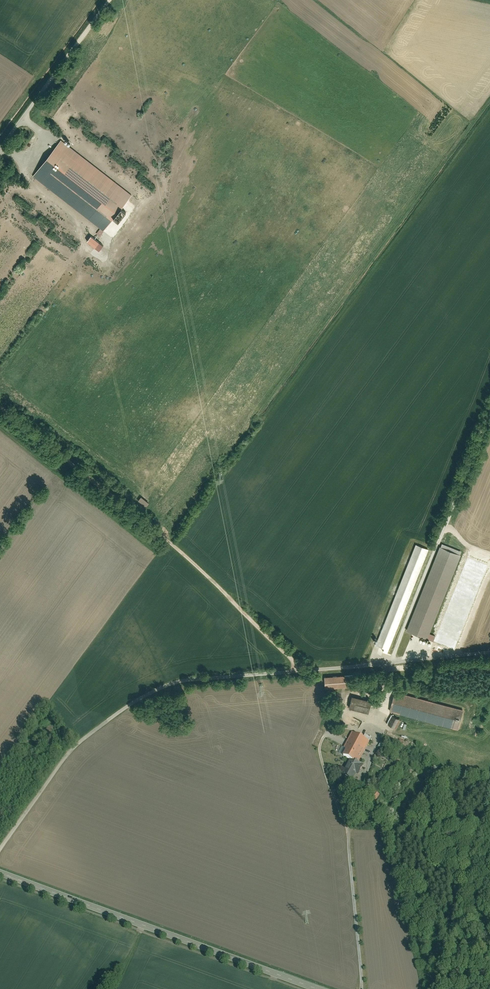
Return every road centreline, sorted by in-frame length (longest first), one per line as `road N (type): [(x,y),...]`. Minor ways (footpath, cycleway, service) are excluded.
road 1 (unclassified): [(489,649),(166,683),(84,735),(0,848)]
road 2 (track): [(0,406),(166,539),(299,669)]
road 3 (tertiary): [(0,871),(325,988)]
road 4 (track): [(393,659),(489,415)]
road 5 (track): [(0,148),(110,0)]

